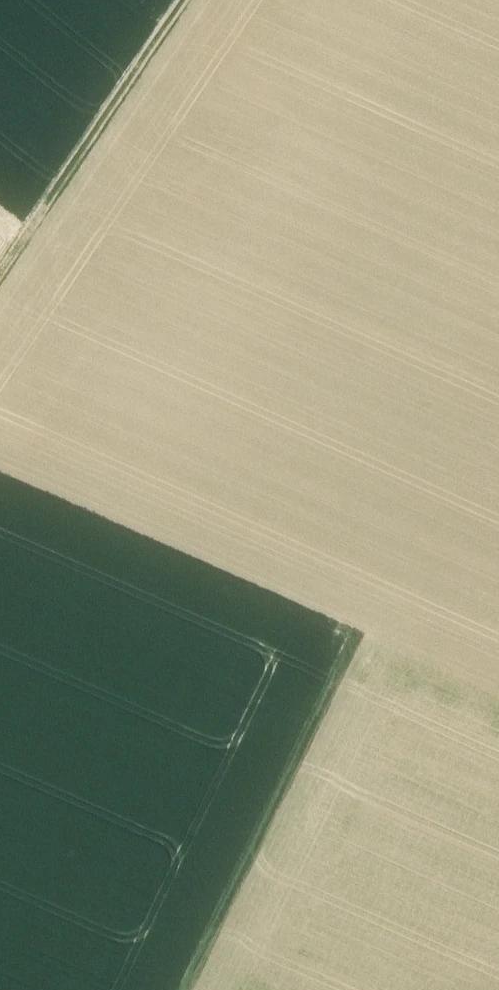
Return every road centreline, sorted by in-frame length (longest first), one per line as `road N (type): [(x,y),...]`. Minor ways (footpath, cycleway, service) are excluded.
road 1 (track): [(183,989),(354,629)]
road 2 (track): [(184,0),(0,277)]

